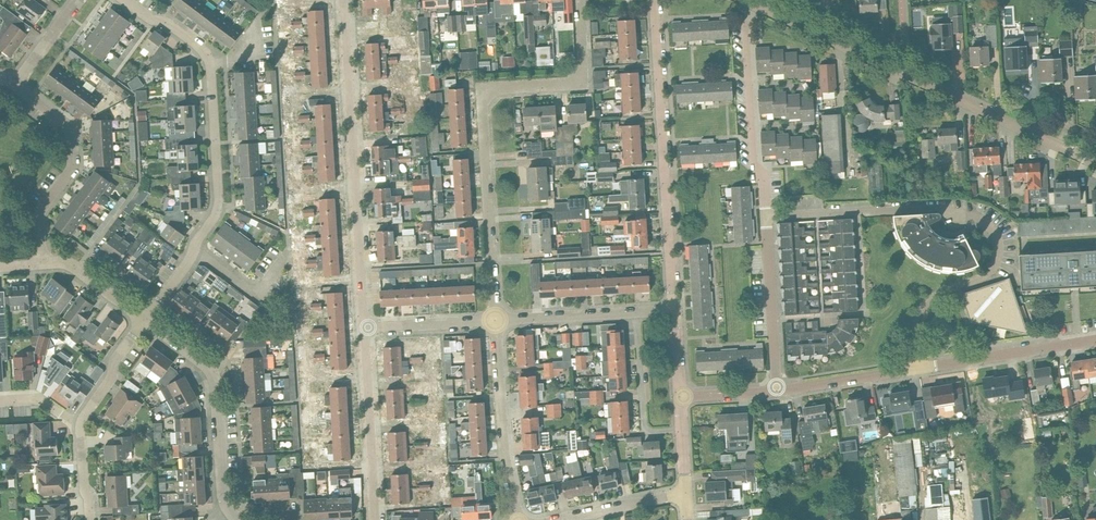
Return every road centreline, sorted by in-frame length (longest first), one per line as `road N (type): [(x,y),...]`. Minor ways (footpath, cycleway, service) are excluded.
road 1 (residential): [(920,368),(914,336),(922,310),(991,271),(999,246),(991,227),(937,208),(766,216)]
road 2 (residential): [(495,320),(483,97),(490,89),(580,79),(579,0)]
road 3 (unclassified): [(1095,163),(756,4)]
road 4 (residential): [(364,327),(344,0)]
road 5 (residential): [(674,310),(654,0)]
road 6 (residential): [(194,250),(219,201),(208,56),(125,0)]
road 7 (residential): [(239,519),(223,494),(212,372),(145,319)]
road 8 (residential): [(42,263),(40,216),(71,170),(71,131),(10,78)]
road 9 (residential): [(766,216),(746,30),(756,4)]
road 10 (residential): [(518,519),(503,446),(495,320)]
road 11 (residential): [(375,519),(364,327)]
road 12 (residential): [(920,368),(1095,340)]
road 13 (residential): [(777,390),(766,216)]
road 14 (residential): [(682,430),(644,426),(637,312)]
road 15 (residential): [(777,390),(920,368)]
road 16 (residential): [(495,320),(637,312)]
road 17 (residential): [(556,519),(685,493)]
road 18 (residential): [(364,327),(495,320)]
road 19 (residential): [(145,319),(80,426)]
road 20 (residential): [(145,319),(73,265),(42,263)]

